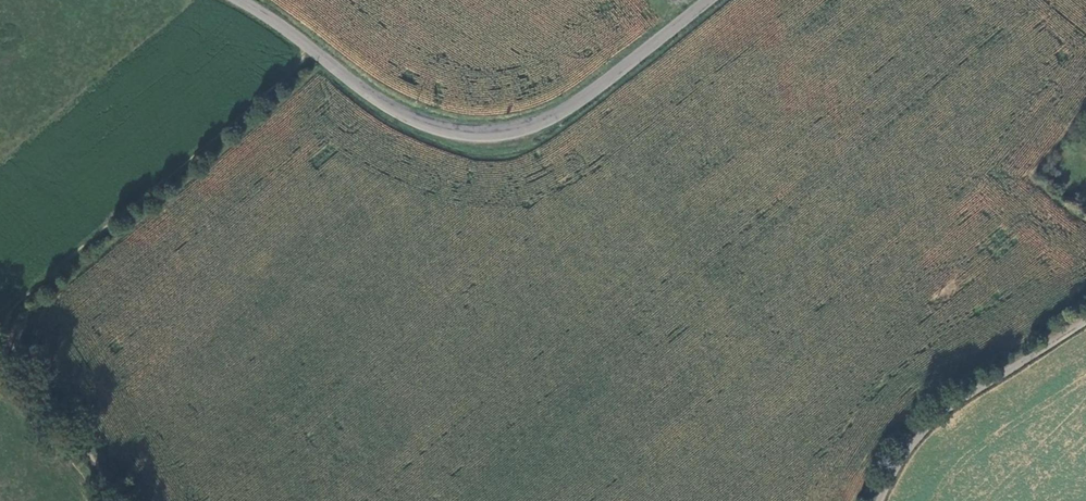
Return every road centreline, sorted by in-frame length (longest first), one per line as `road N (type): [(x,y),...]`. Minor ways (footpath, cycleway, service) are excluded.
road 1 (track): [(328,63),(37,290),(5,340),(119,500)]
road 2 (unclassified): [(707,0),(569,106),(488,133),(409,117),(240,0)]
road 3 (unclassified): [(1085,321),(905,448),(882,500)]

